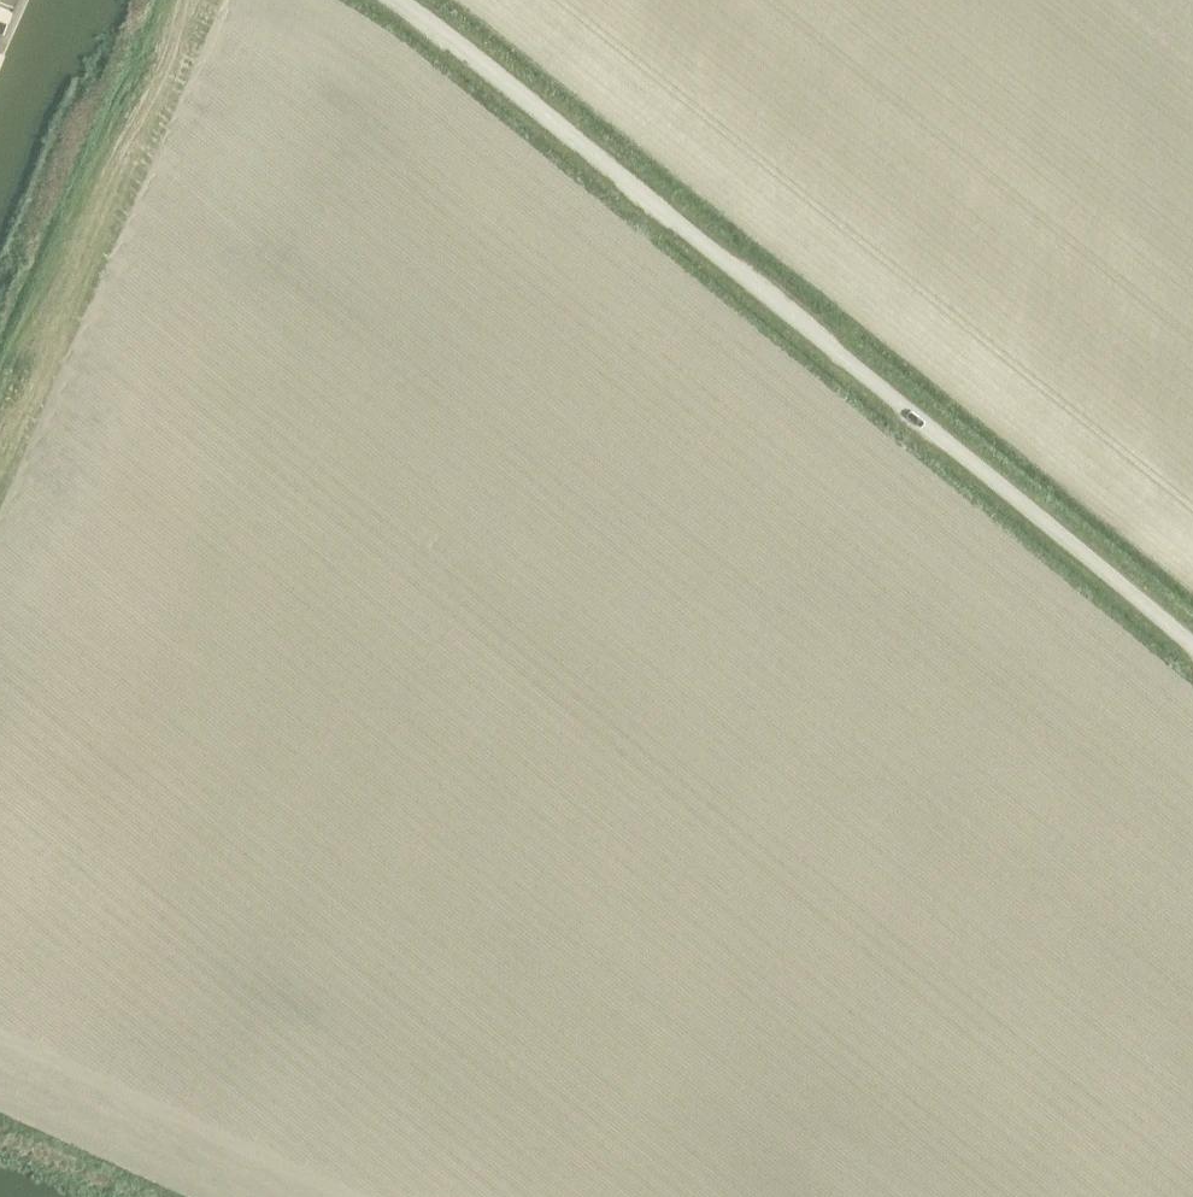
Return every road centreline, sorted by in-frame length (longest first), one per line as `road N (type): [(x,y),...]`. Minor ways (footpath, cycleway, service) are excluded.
road 1 (unclassified): [(1192,647),(393,0)]

